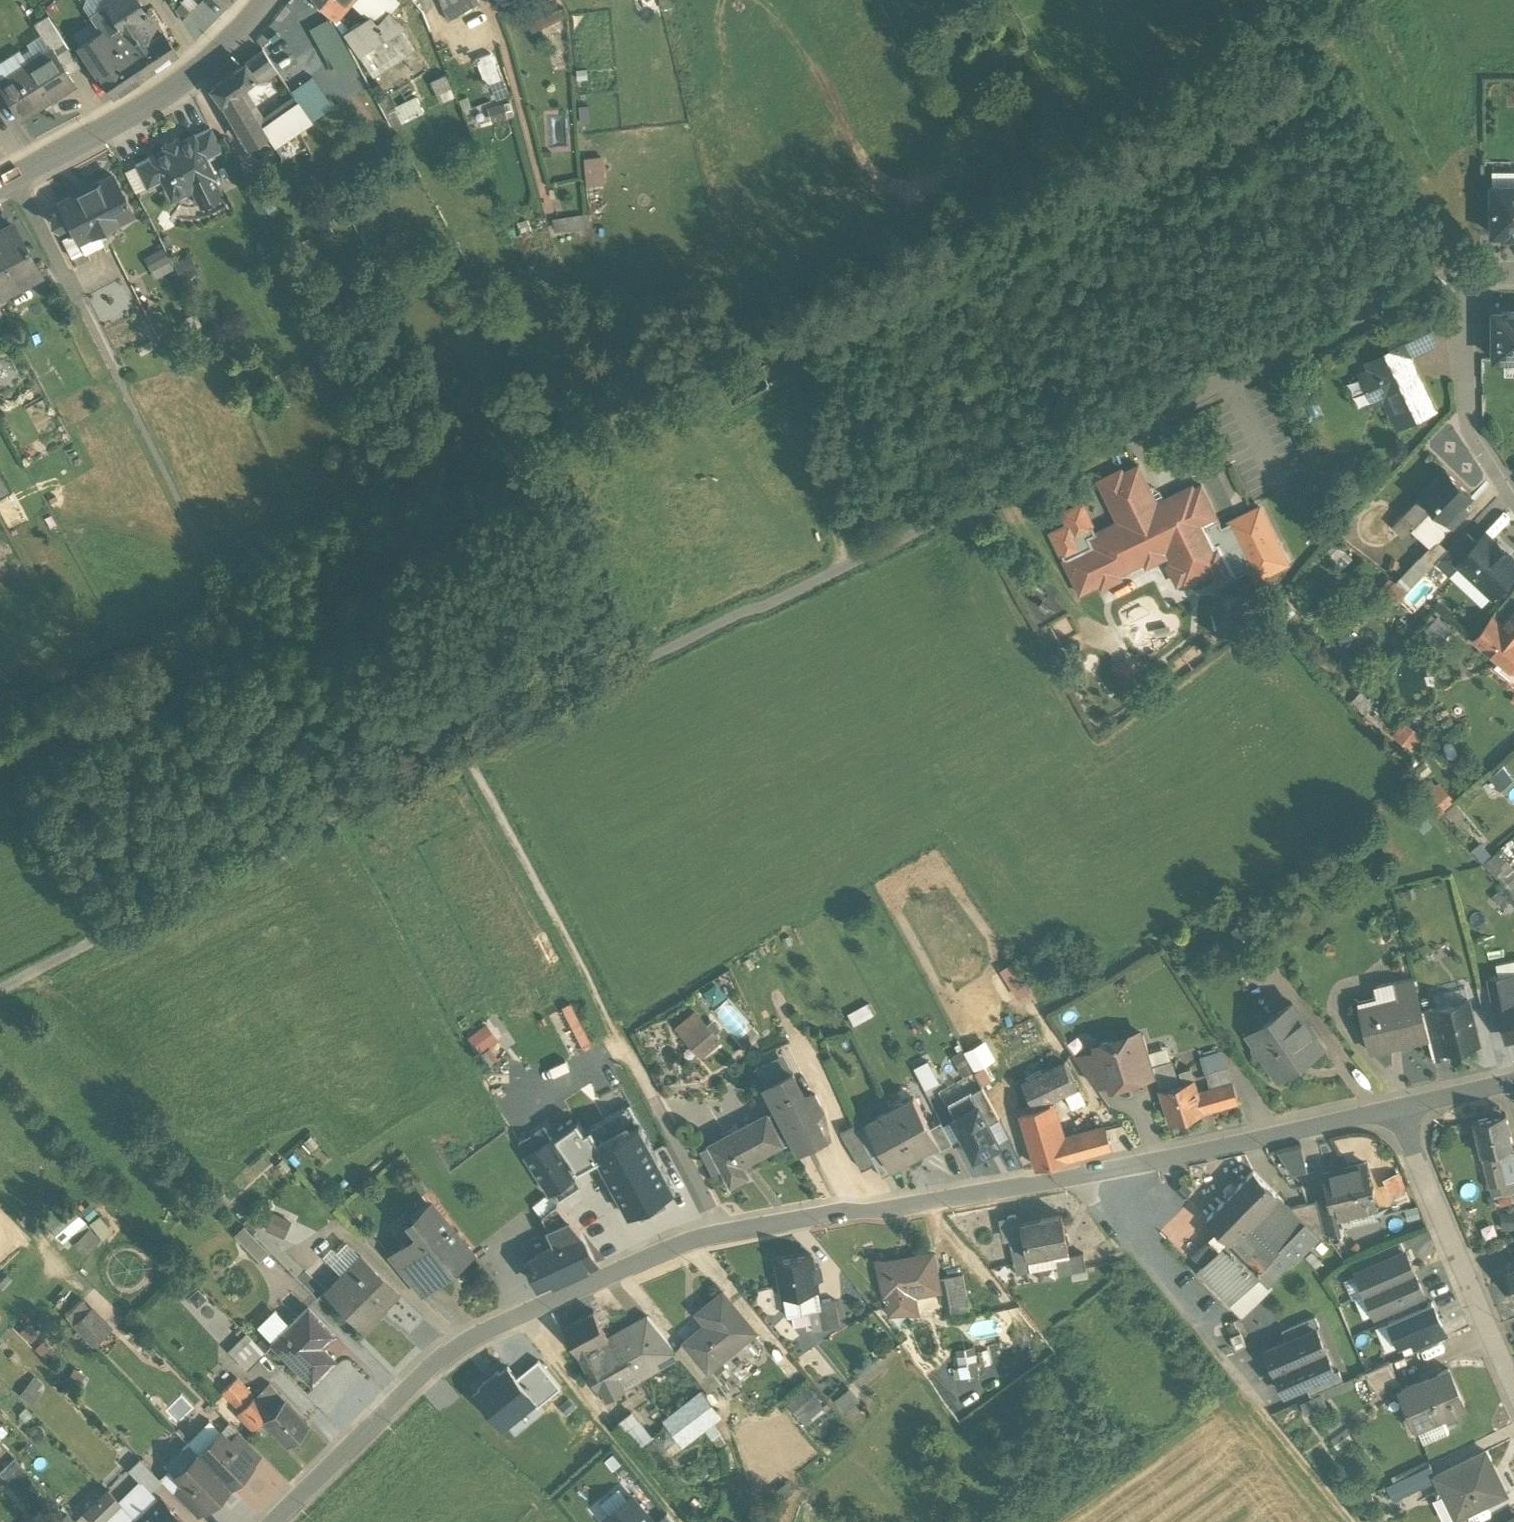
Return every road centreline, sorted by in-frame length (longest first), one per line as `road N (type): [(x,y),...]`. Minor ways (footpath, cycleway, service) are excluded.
road 1 (residential): [(288,1521),(457,1358),(657,1267),(725,1246),(1398,1109)]
road 2 (track): [(0,1004),(463,762),(974,510)]
road 3 (track): [(342,825),(18,188)]
road 4 (residential): [(974,510),(1460,276)]
road 5 (track): [(1077,1180),(1352,1521)]
road 6 (residential): [(0,197),(180,101),(278,0)]
road 7 (track): [(463,762),(615,1044)]
road 8 (residential): [(1513,1379),(1398,1109)]
road 9 (track): [(1050,1521),(1241,1385)]
road 10 (residential): [(1513,497),(1473,427),(1460,276)]
road 11 (track): [(520,1326),(611,1437)]

